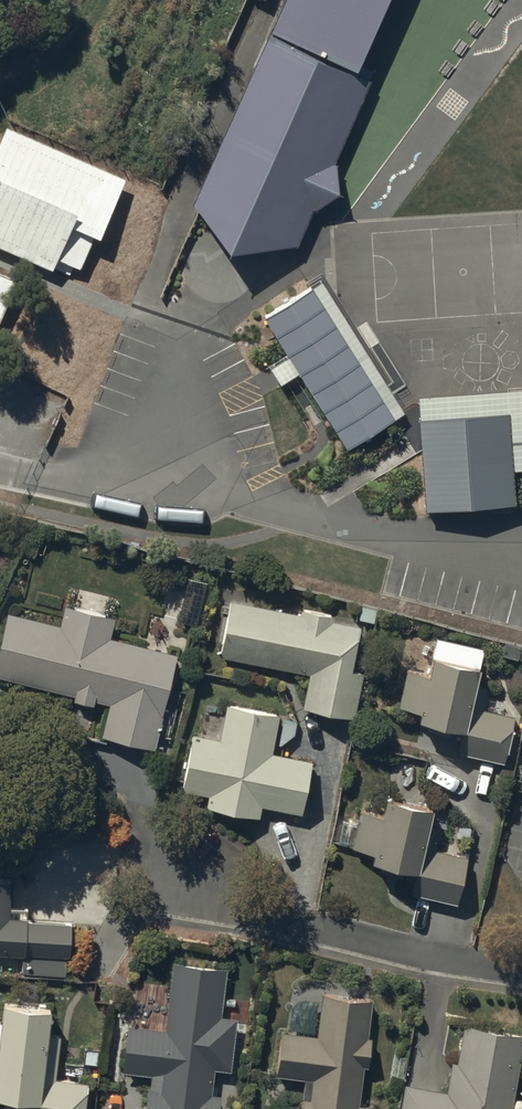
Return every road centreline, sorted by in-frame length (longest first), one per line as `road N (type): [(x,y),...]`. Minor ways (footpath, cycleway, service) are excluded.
road 1 (residential): [(164,897),(521,969)]

